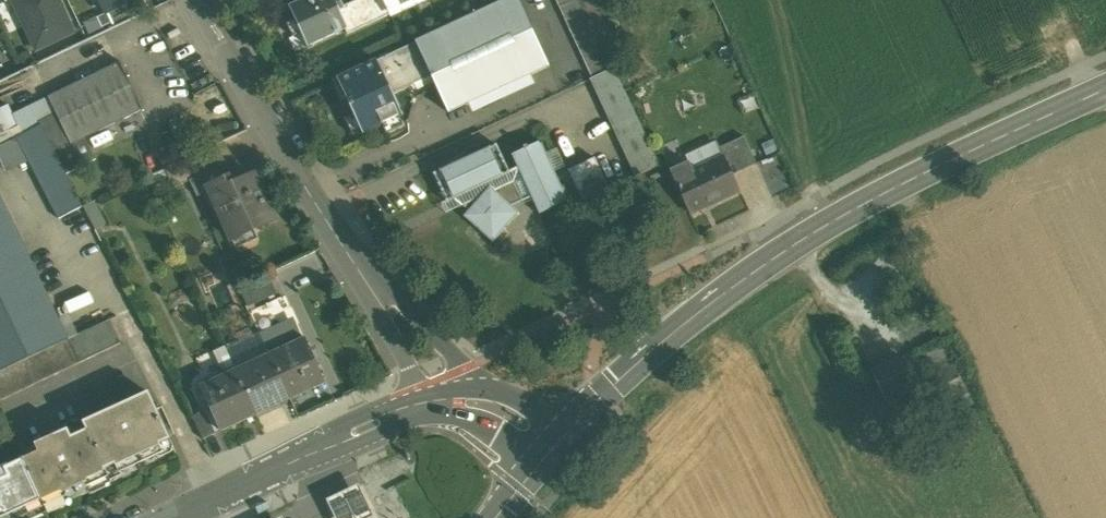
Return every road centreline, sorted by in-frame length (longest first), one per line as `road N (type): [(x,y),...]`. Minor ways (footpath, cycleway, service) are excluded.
road 1 (secondary): [(575,425),(705,307),(817,231),(1105,90)]
road 2 (residential): [(356,265),(273,134),(203,0)]
road 3 (tertiary): [(401,410),(175,517)]
road 4 (unclassified): [(483,388),(356,265)]
road 5 (unclassified): [(356,265),(414,388),(401,410)]
road 6 (tertiary): [(401,410),(476,422),(540,461)]

